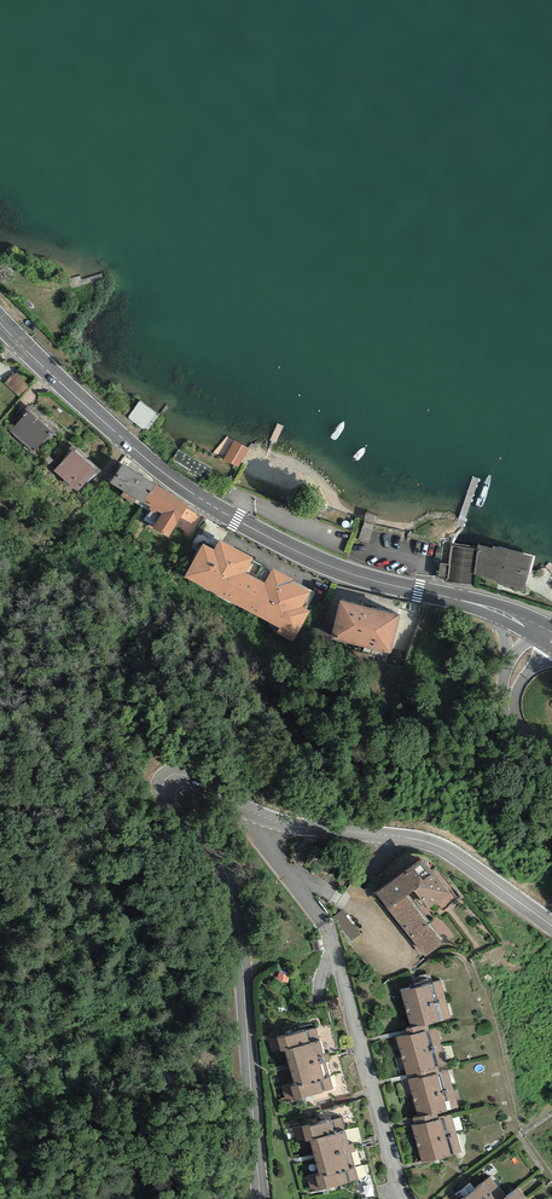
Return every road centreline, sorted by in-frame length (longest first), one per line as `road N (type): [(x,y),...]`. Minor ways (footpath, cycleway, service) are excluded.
road 1 (primary): [(537,625),(322,566),(238,520),(120,435),(0,320)]
road 2 (tertiary): [(252,813),(181,772),(162,786),(216,856),(242,946),(267,1198)]
road 3 (residential): [(401,1198),(335,952),(252,813)]
road 4 (tertiary): [(551,928),(441,849),(293,829),(252,813)]
road 5 (tertiary): [(537,625),(504,698),(504,722),(528,757),(551,756)]

